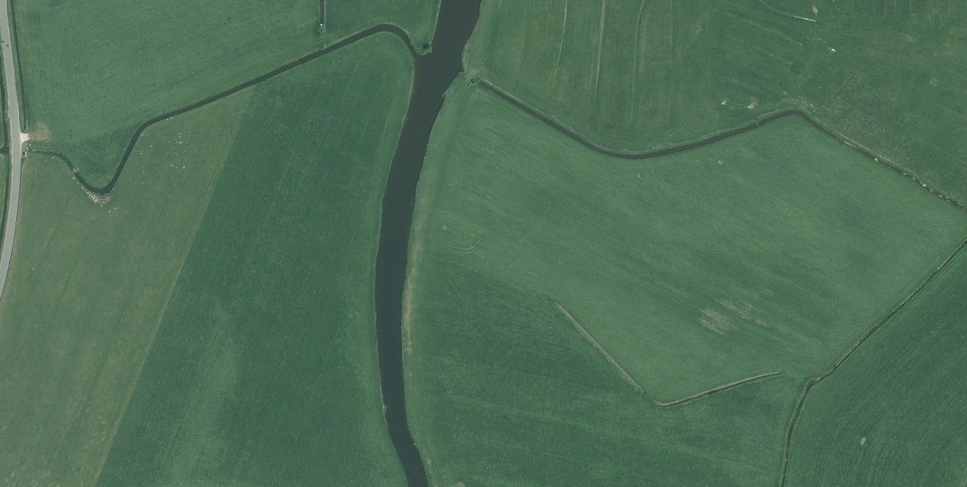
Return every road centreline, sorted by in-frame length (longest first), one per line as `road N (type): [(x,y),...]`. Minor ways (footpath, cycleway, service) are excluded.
road 1 (unclassified): [(3,0),(18,157),(0,285)]

